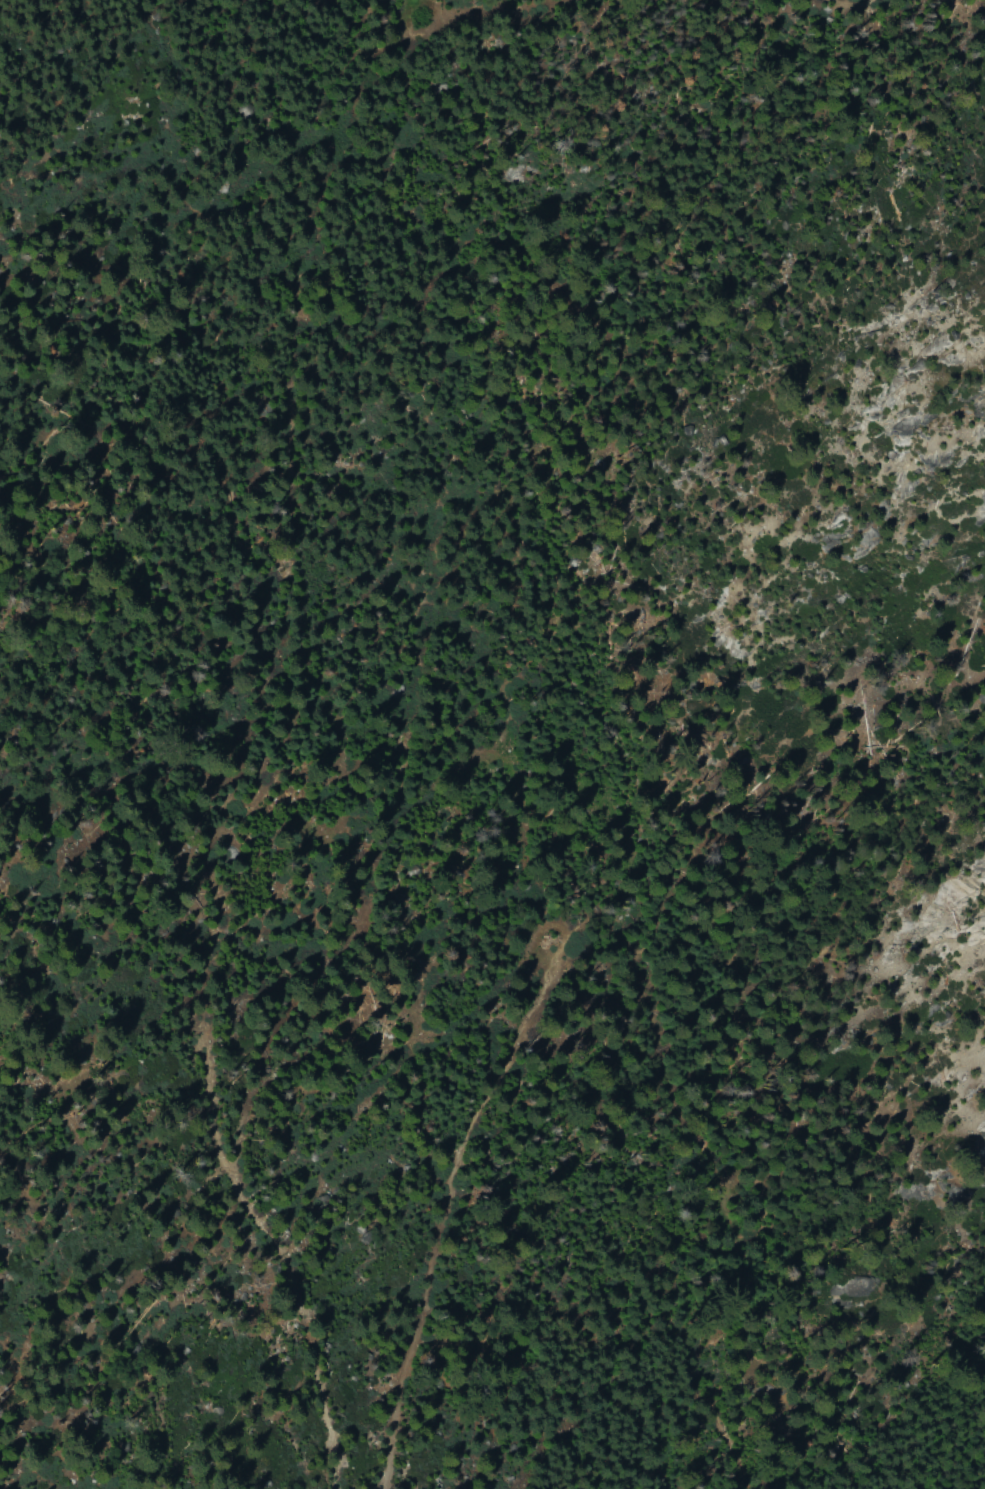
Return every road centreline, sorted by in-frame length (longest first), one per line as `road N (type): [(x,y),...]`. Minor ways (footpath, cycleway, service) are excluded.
road 1 (track): [(292,1488),(295,1426),(275,1290),(215,1110),(195,782)]

